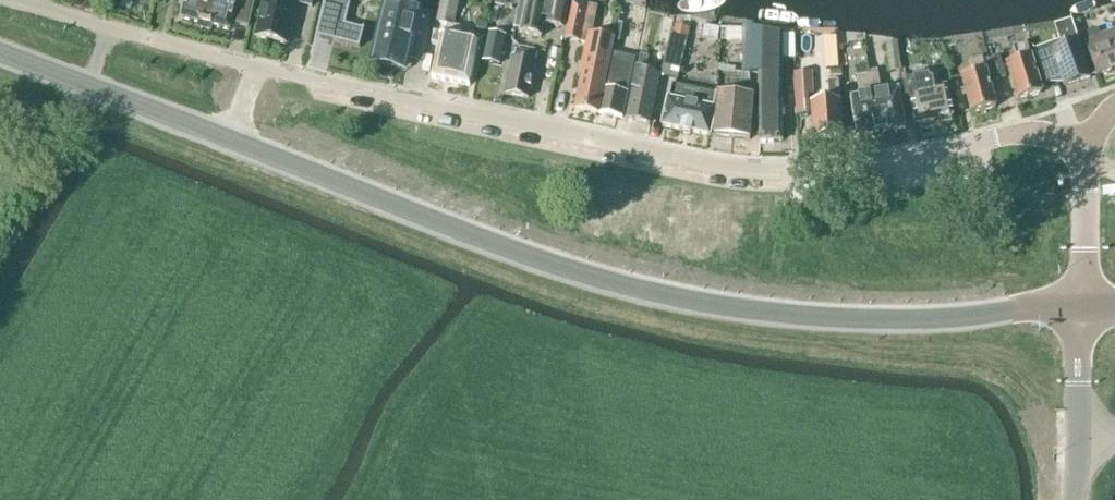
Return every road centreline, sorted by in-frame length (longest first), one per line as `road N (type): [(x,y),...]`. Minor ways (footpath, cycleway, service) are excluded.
road 1 (secondary): [(1081,307),(831,318),(672,298),(508,250),(230,140)]
road 2 (unclassified): [(258,68),(761,170),(892,160),(1016,135),(1080,144)]
road 3 (secondary): [(230,140),(87,86)]
road 4 (unclassified): [(112,32),(258,68)]
road 5 (unclassified): [(1081,307),(1082,161)]
road 6 (unclassified): [(1079,449),(1081,307)]

